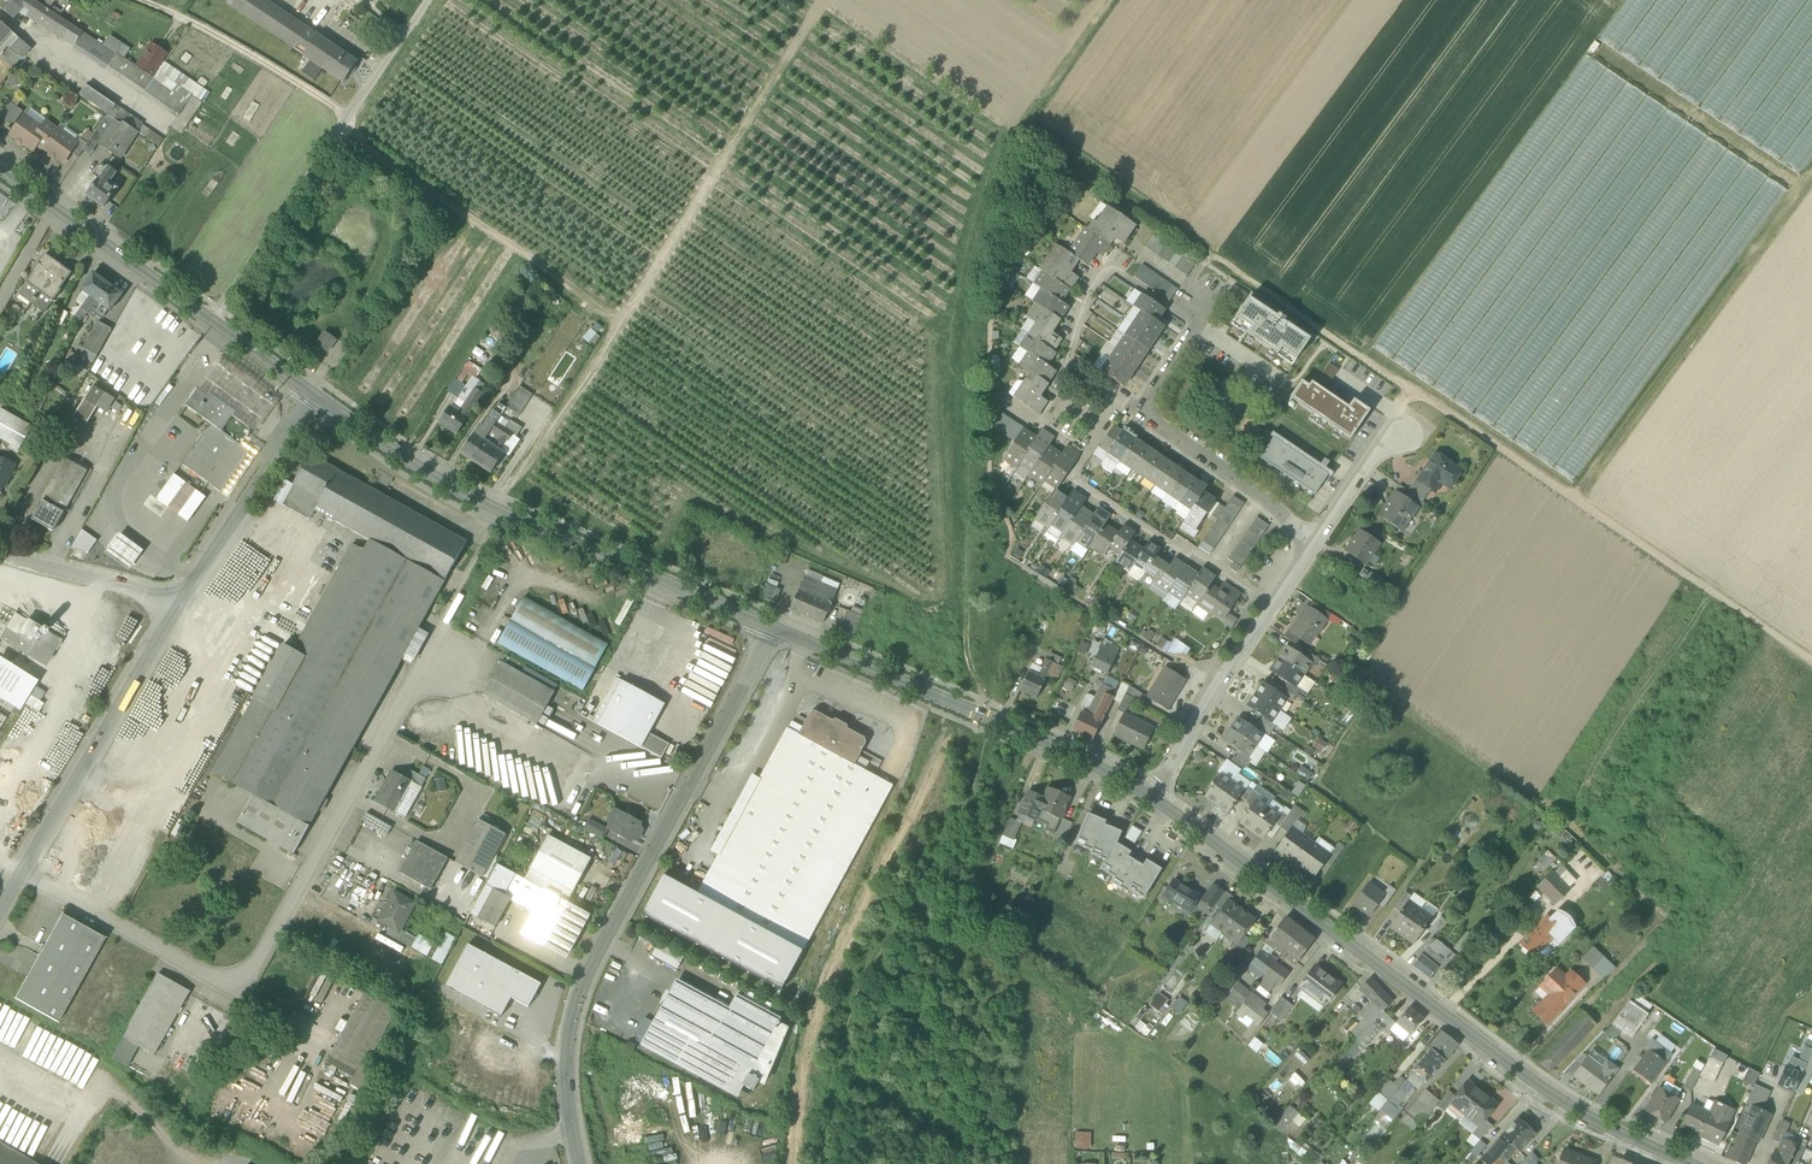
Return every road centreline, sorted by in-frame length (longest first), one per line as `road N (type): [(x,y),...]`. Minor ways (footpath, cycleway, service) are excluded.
road 1 (track): [(1811,661),(1212,253)]
road 2 (secondary): [(1685,1163),(1565,1104),(1153,796)]
road 3 (residential): [(22,869),(241,991),(411,686),(446,665)]
road 4 (residential): [(772,630),(582,989),(568,1048),(568,1116),(578,1163)]
road 5 (secondary): [(772,630),(502,512),(315,396)]
road 6 (secondary): [(1153,796),(1062,750),(772,630)]
road 7 (secondary): [(315,396),(0,168)]
road 8 (residential): [(1273,605),(1072,478),(1118,400)]
road 9 (residential): [(22,869),(184,604)]
road 10 (residential): [(184,604),(315,396)]
road 11 (residential): [(1153,796),(1273,605)]
road 12 (residential): [(1317,540),(1140,414)]
road 13 (residential): [(0,559),(184,604)]
road 14 (residential): [(1118,400),(1067,365),(1087,301),(1109,268)]
road 15 (track): [(427,0),(347,120)]
road 16 (residential): [(1317,540),(1383,444),(1406,434)]
road 17 (residential): [(0,1011),(119,1080)]

